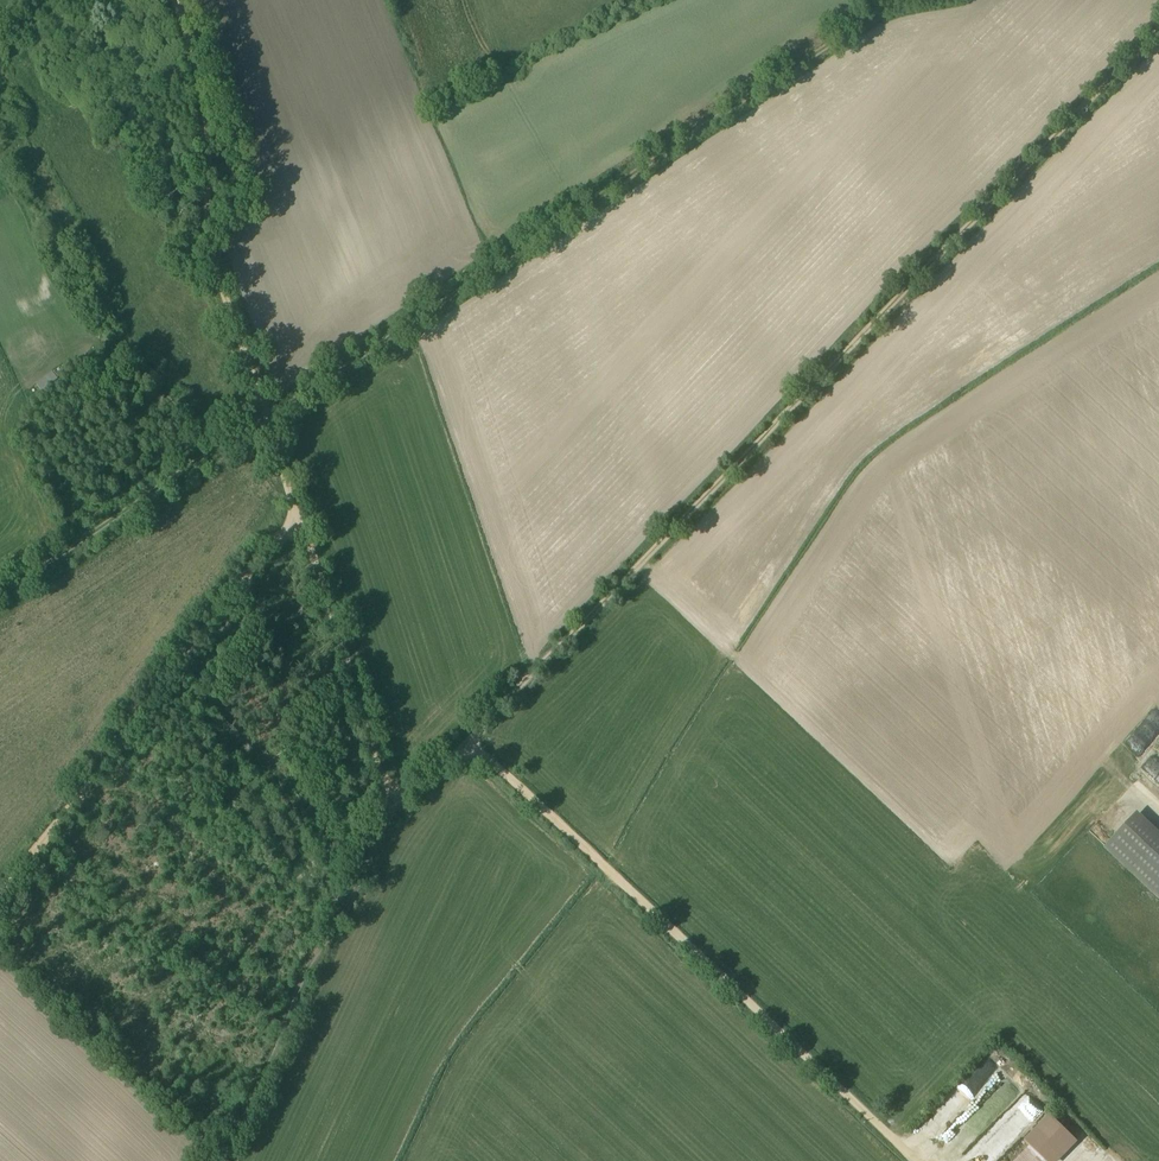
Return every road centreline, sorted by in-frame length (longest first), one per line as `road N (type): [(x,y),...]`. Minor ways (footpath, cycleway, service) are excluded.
road 1 (track): [(465,743),(1158,31)]
road 2 (track): [(264,417),(852,27)]
road 3 (track): [(918,1160),(465,743)]
road 4 (track): [(465,743),(419,793),(391,788),(264,417)]
road 5 (track): [(0,892),(299,520)]
road 6 (track): [(264,417),(212,256),(200,82),(174,0)]
road 7 (track): [(220,1160),(404,796)]
road 8 (track): [(0,596),(264,417)]

